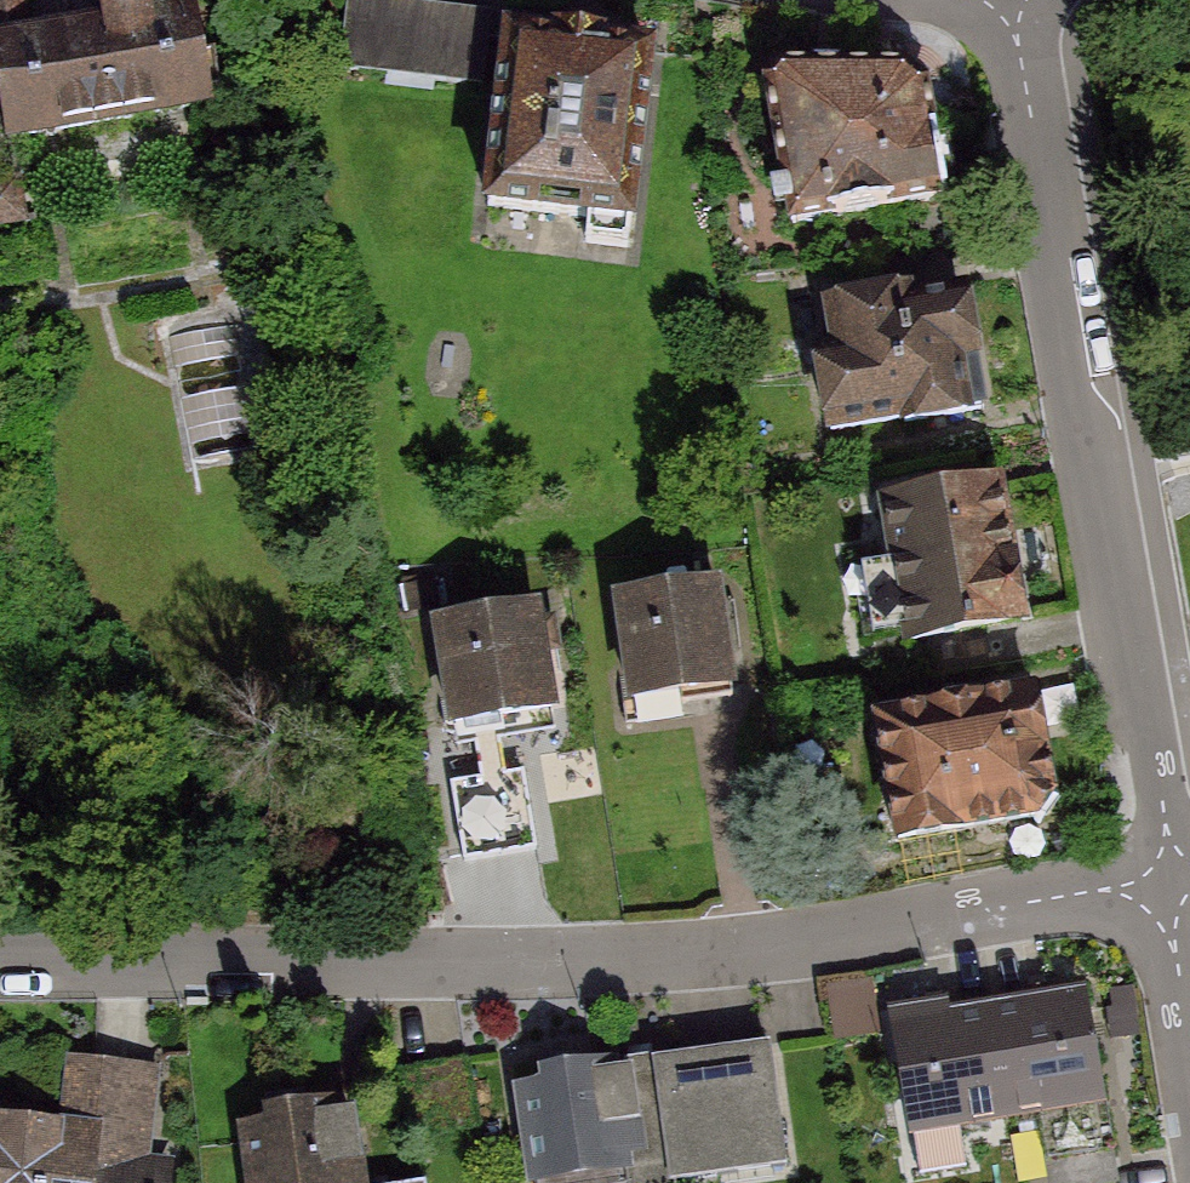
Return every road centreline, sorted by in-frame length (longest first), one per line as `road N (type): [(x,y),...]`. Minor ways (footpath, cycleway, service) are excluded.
road 1 (residential): [(0,963),(630,960),(814,941),(1172,876)]
road 2 (residential): [(1009,0),(1172,876)]
road 3 (residential): [(1172,876),(1189,999)]

